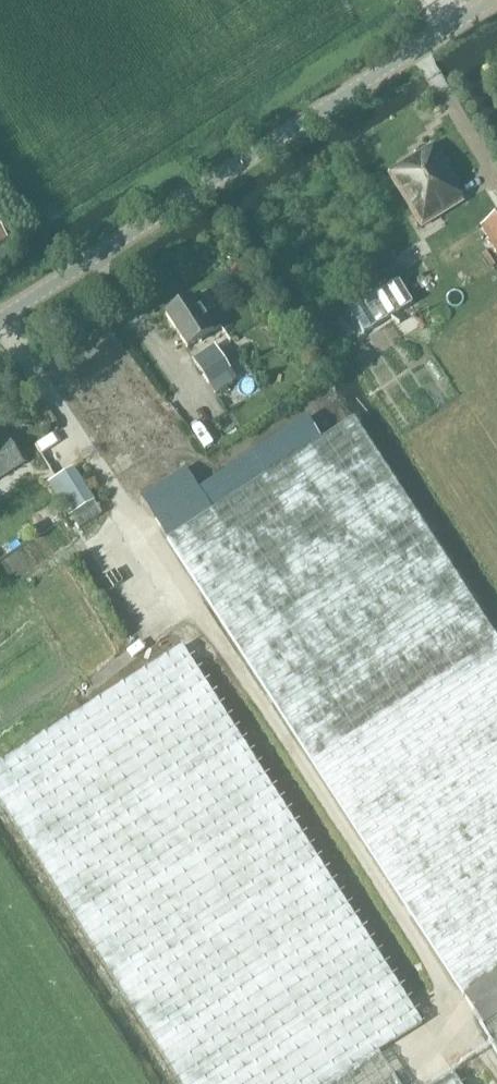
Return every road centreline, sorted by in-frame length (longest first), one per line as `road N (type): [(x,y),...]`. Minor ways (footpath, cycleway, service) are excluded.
road 1 (unclassified): [(0,320),(493,0)]

